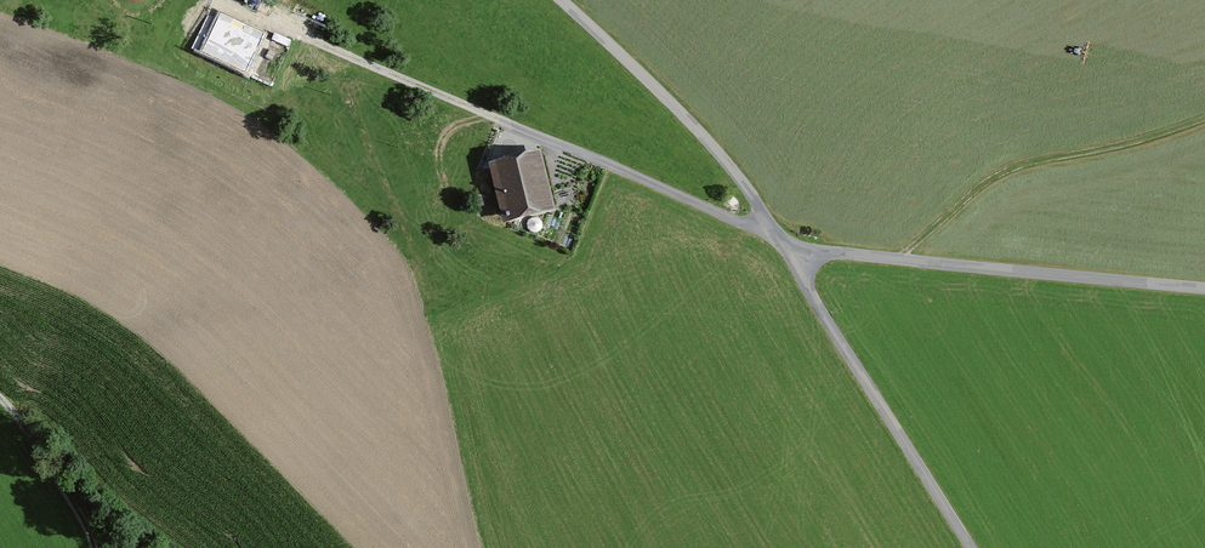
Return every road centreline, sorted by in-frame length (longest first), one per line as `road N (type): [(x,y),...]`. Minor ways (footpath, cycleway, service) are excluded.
road 1 (track): [(223,0),(774,232)]
road 2 (unclassified): [(1204,289),(838,252),(791,258)]
road 3 (unclassified): [(791,258),(721,156),(560,0)]
road 4 (track): [(1204,120),(999,178),(900,259)]
road 5 (unclassified): [(968,547),(791,258)]
road 6 (track): [(0,398),(68,491),(95,547)]

